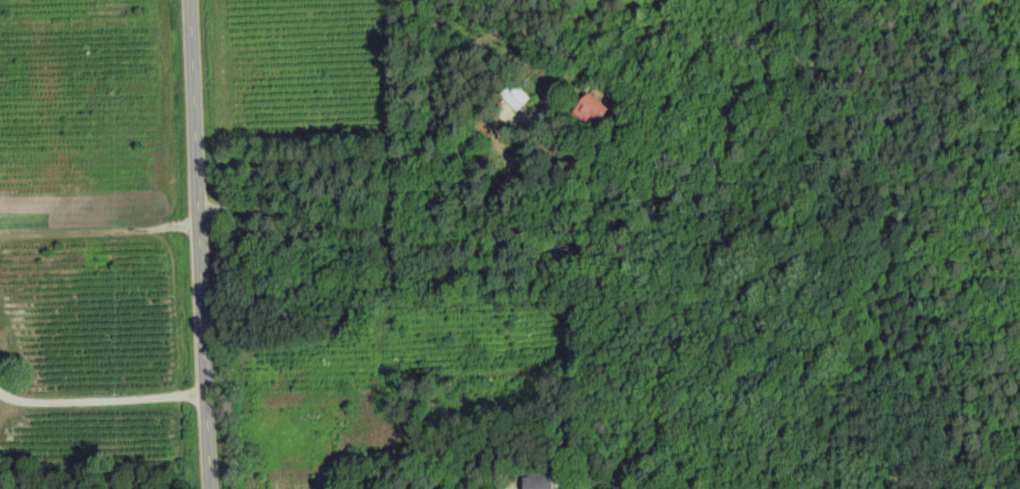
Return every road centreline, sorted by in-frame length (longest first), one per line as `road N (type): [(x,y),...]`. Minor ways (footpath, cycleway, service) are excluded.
road 1 (residential): [(213,488),(191,0)]

